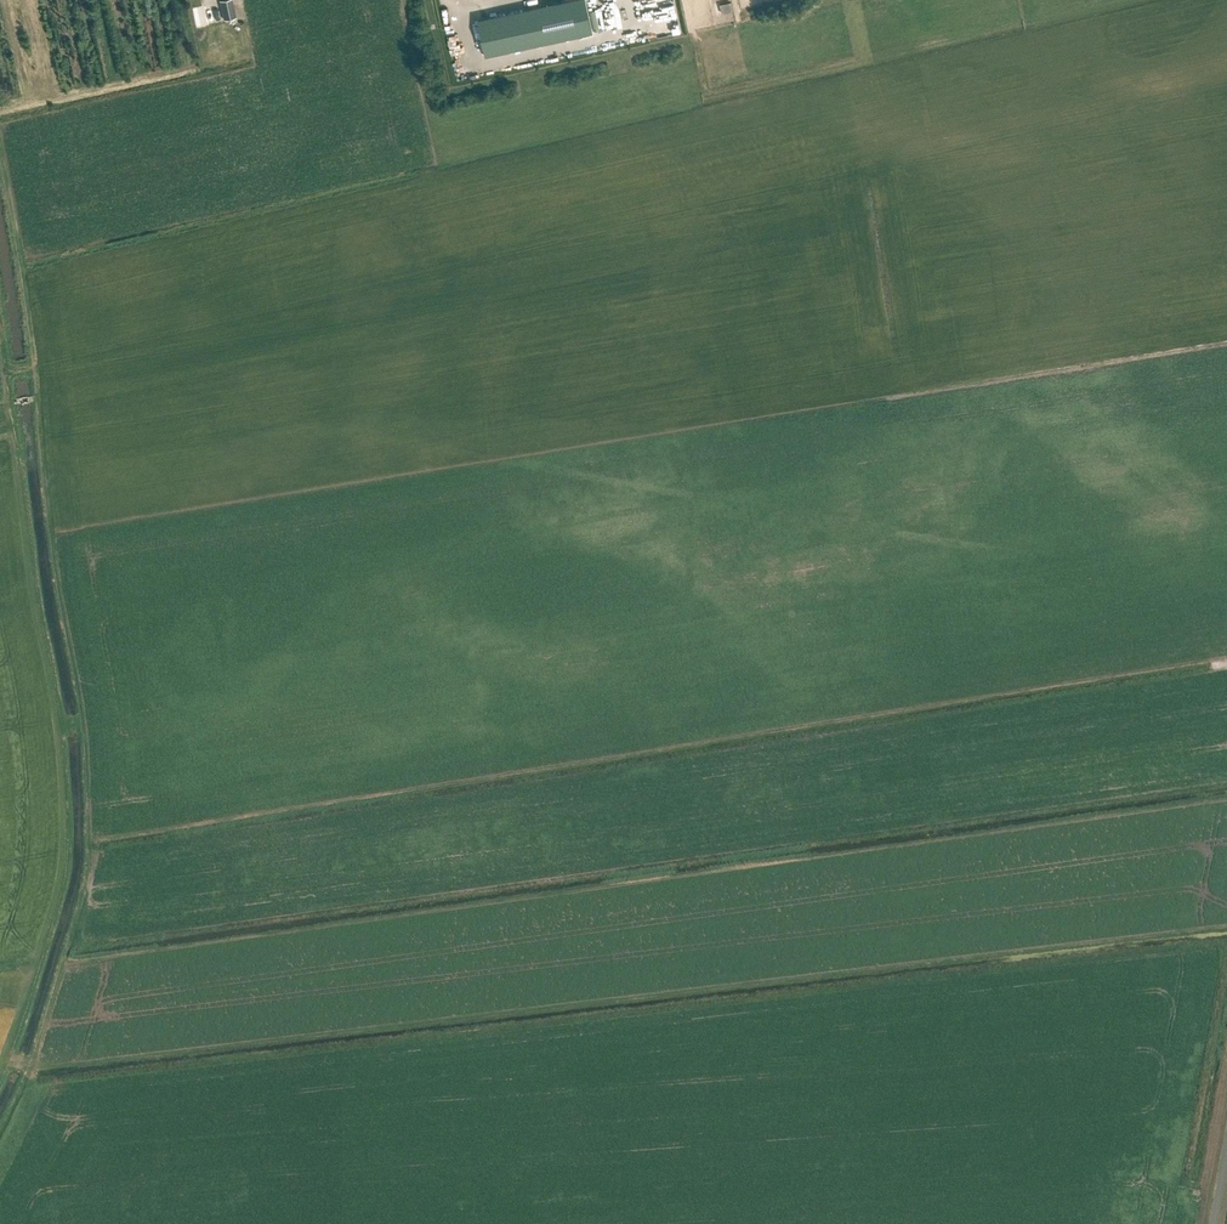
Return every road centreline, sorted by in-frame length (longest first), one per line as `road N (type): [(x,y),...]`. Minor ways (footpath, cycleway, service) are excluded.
road 1 (track): [(0,1137),(32,1066),(75,923),(91,804),(37,372),(0,154)]
road 2 (track): [(0,1081),(41,965)]

